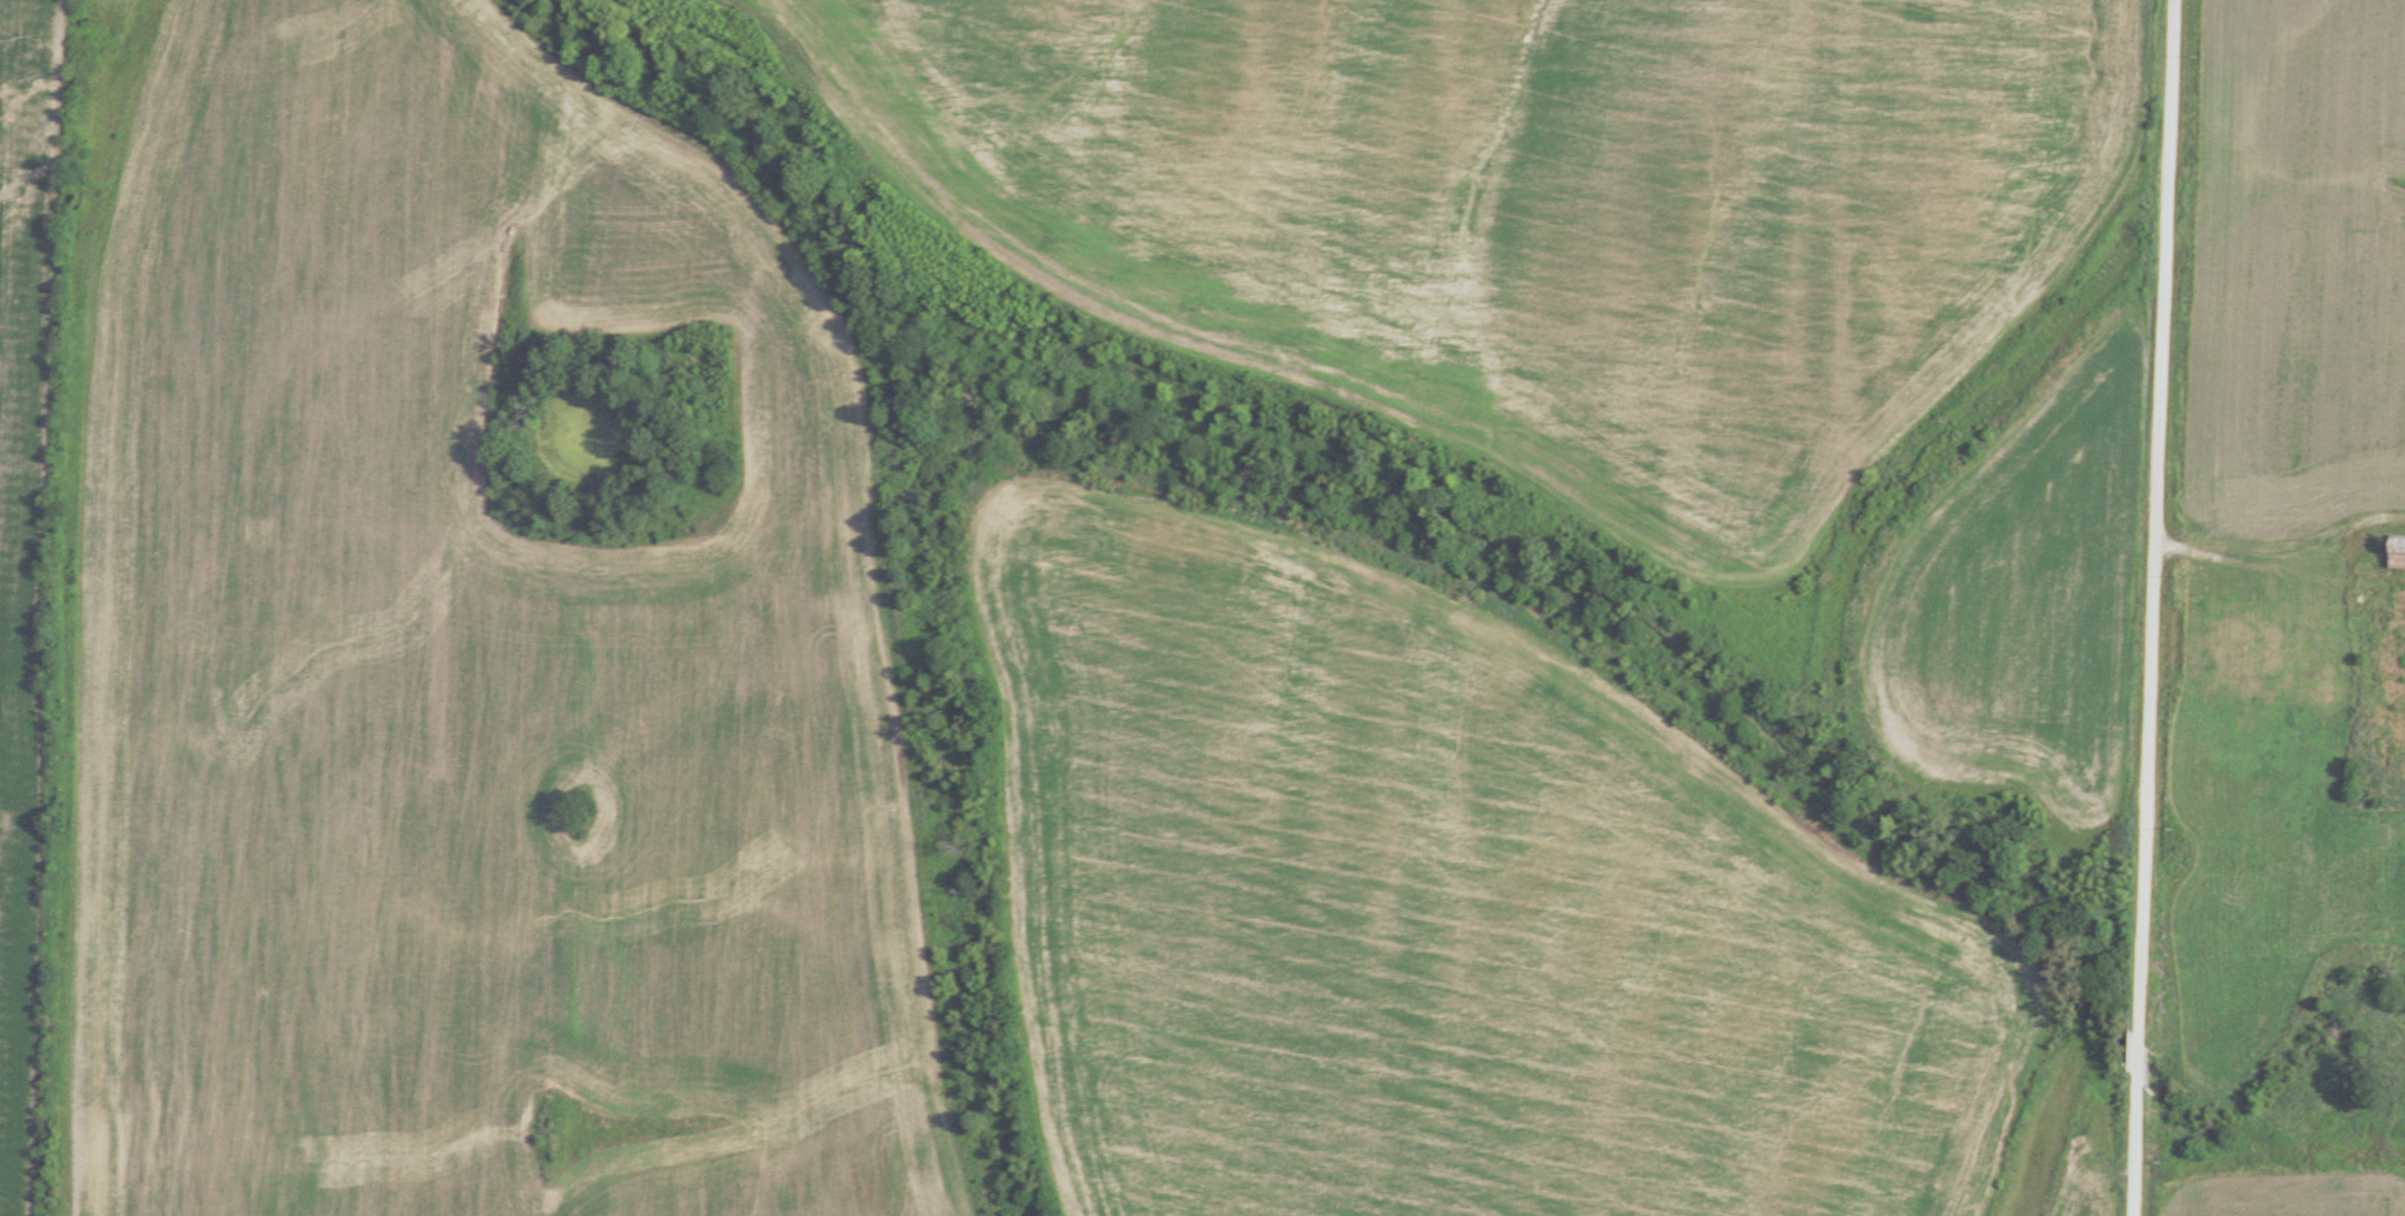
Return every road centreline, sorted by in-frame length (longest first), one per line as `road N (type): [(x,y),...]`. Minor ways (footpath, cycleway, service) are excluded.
road 1 (residential): [(2138,1215),(2173,0)]

